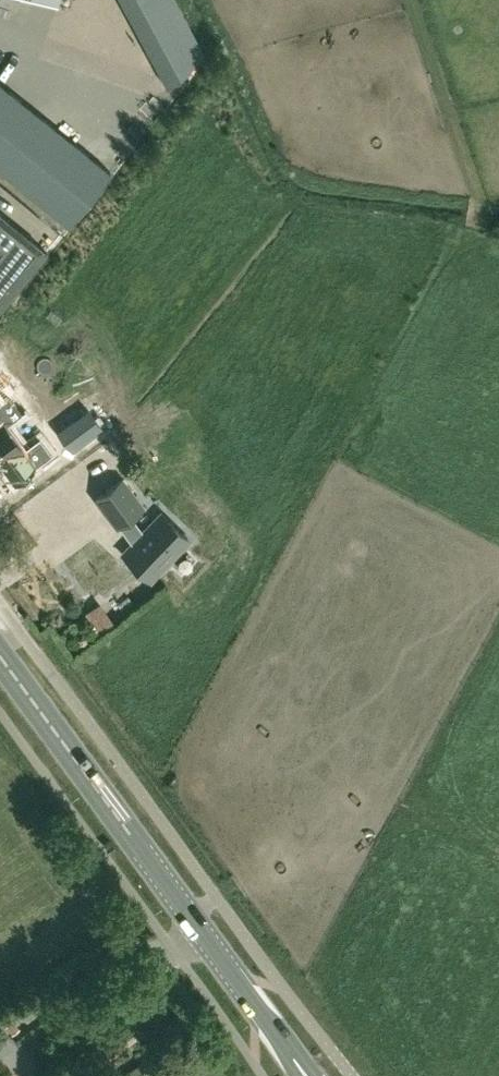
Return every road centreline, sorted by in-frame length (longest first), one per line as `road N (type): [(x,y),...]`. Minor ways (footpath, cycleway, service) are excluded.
road 1 (primary): [(306,1075),(0,657)]

